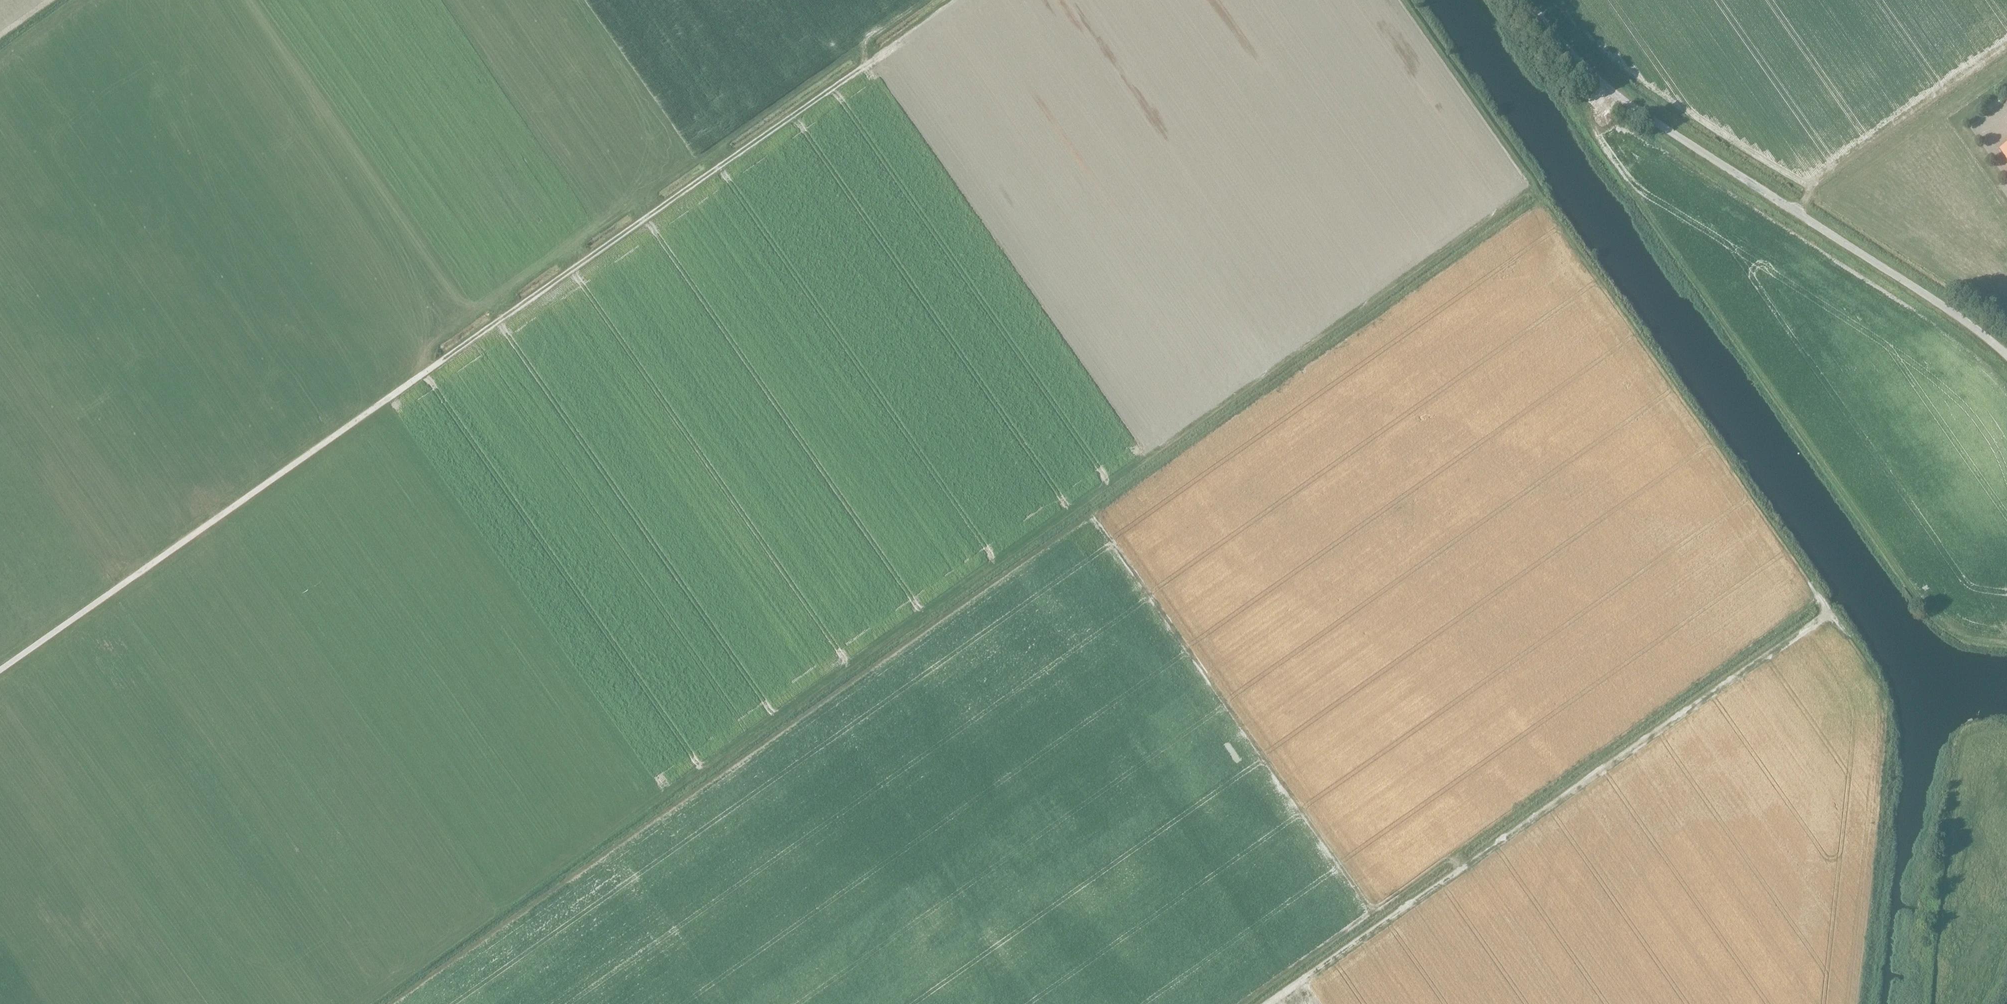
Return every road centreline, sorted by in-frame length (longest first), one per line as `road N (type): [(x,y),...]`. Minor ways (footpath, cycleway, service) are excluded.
road 1 (unclassified): [(2006,354),(1970,322),(1611,91),(1528,0)]

